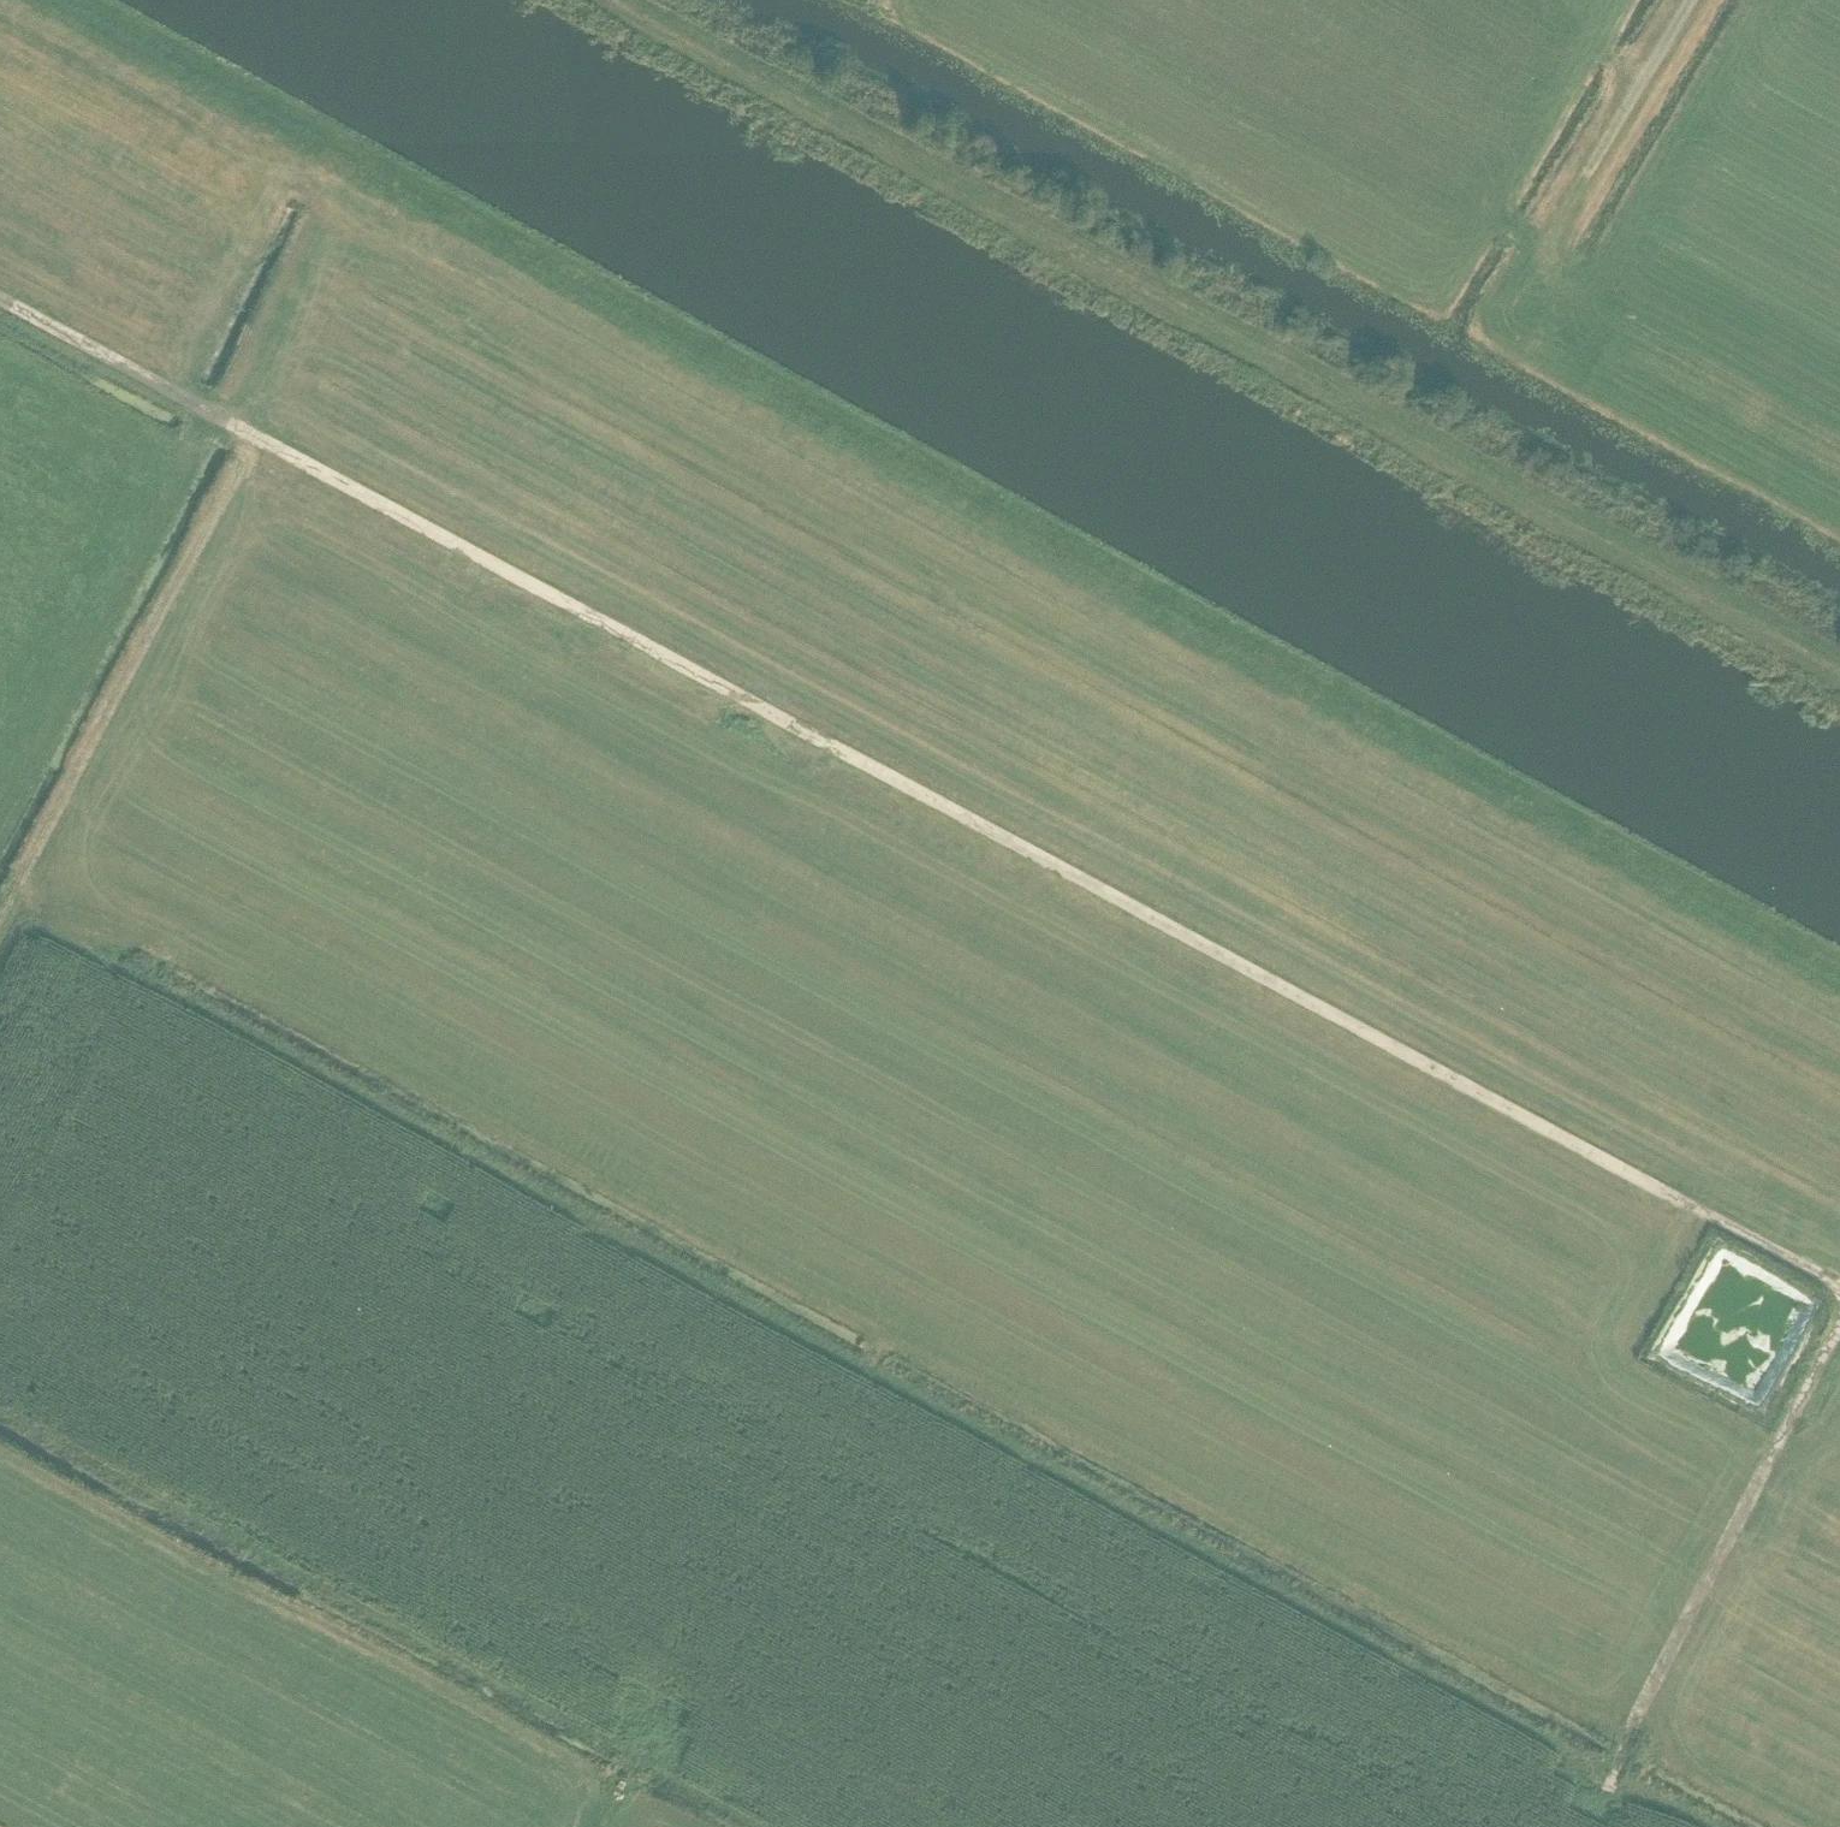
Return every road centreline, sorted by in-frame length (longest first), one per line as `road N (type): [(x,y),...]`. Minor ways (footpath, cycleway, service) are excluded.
road 1 (unclassified): [(1557,259),(1702,0)]

